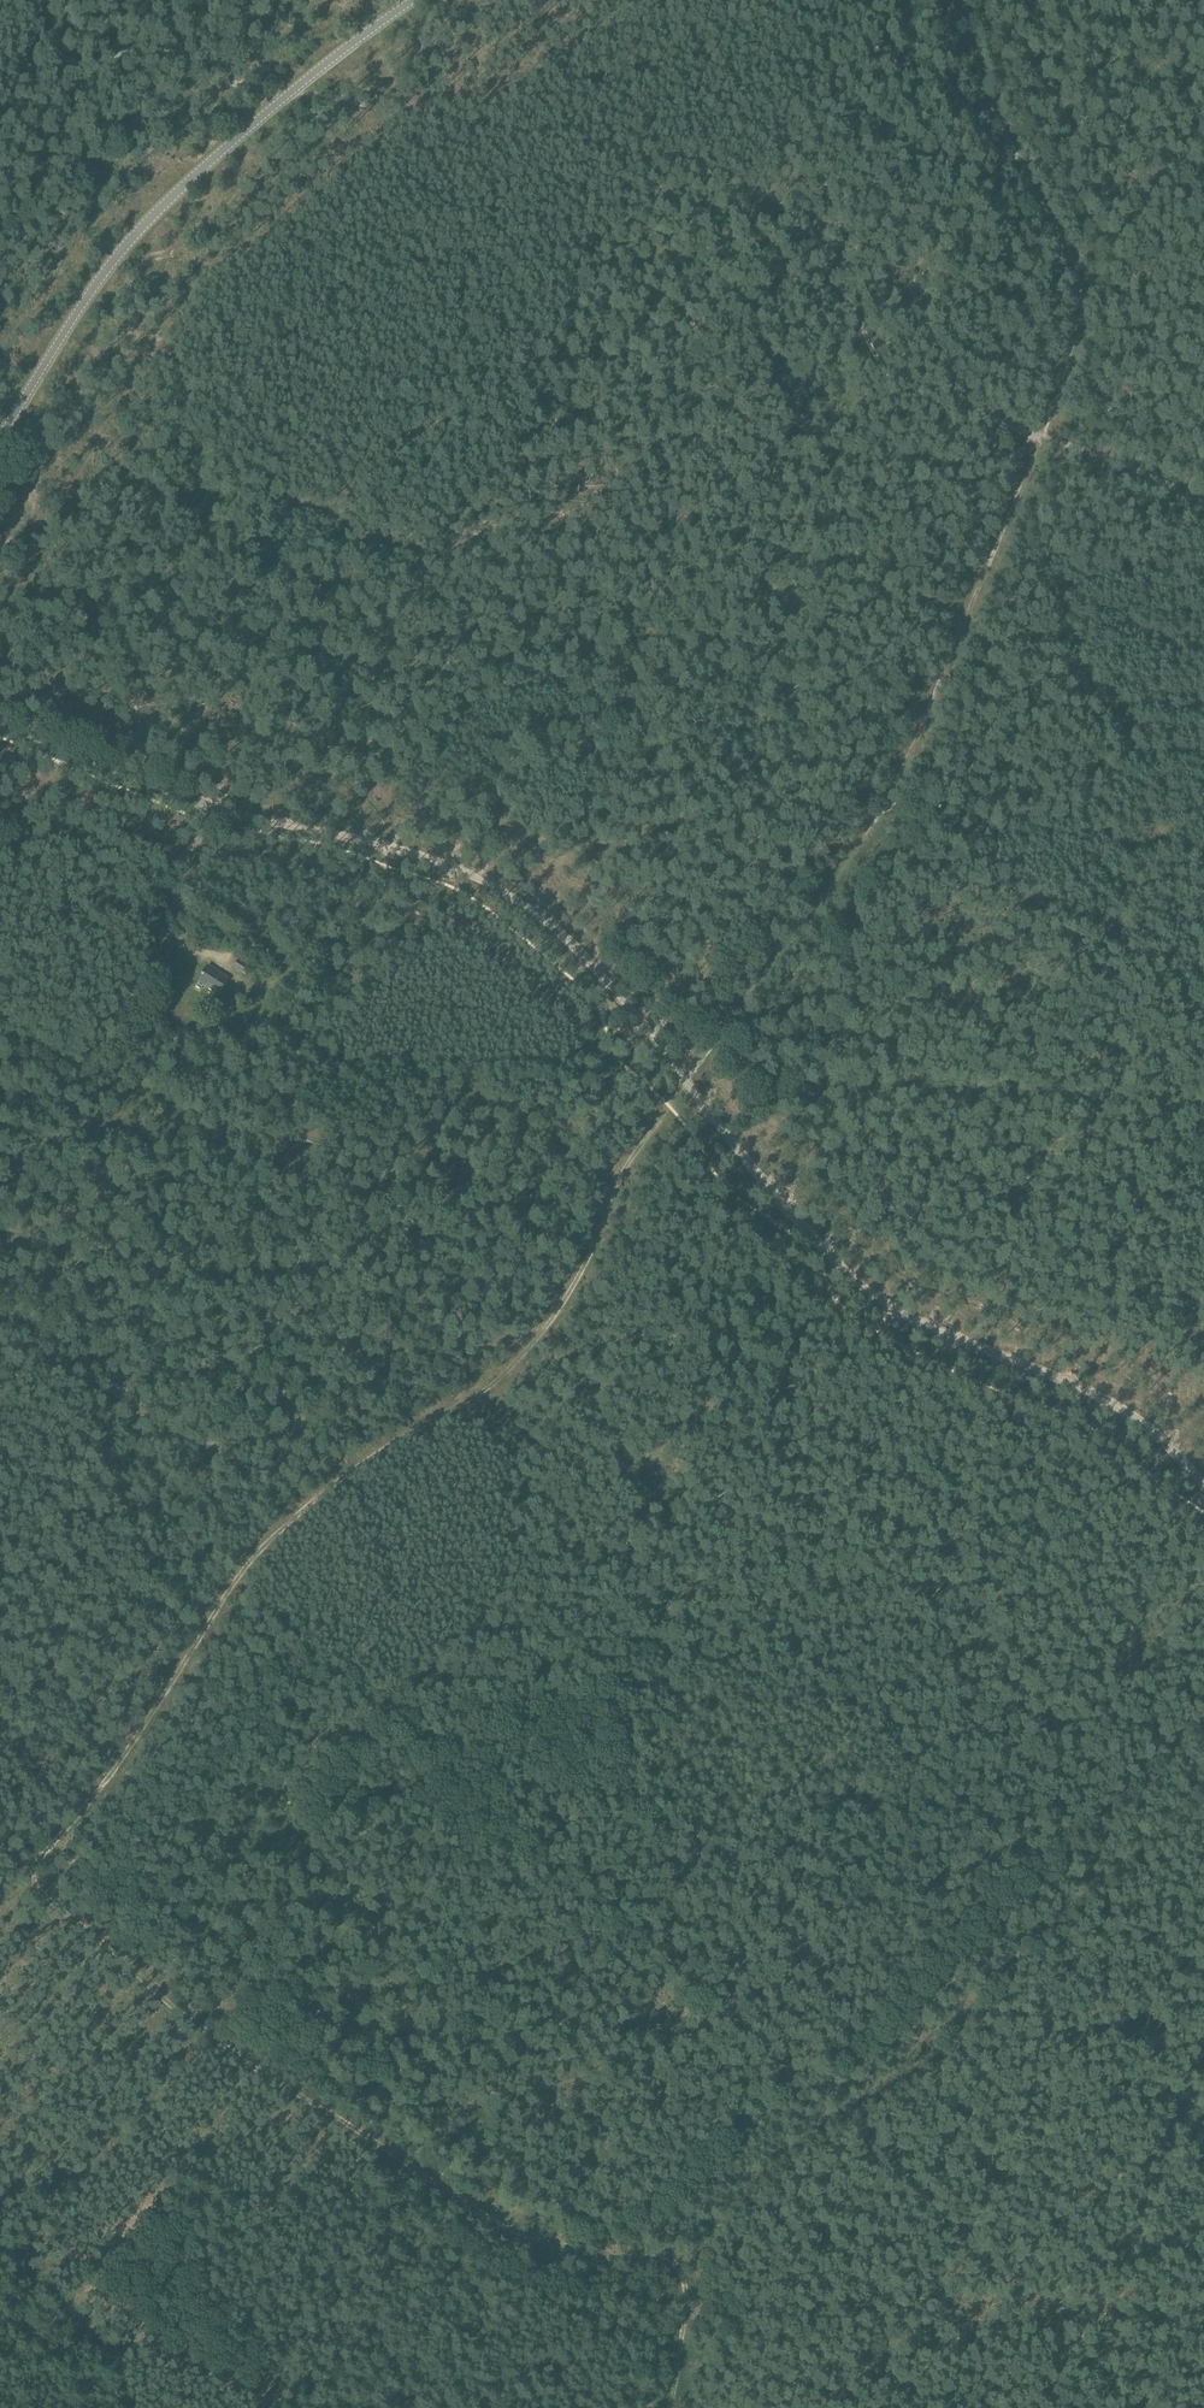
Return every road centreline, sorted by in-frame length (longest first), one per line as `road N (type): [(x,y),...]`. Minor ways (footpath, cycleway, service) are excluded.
road 1 (track): [(23,1886),(124,1758),(246,1567),(331,1493),(515,1367),(571,1293),(644,1143),(866,851),(1073,358),(1080,297),(981,80),(965,0)]
road 2 (track): [(0,715),(211,806),(448,869),(541,917),(574,946),(825,1248),(875,1291),(987,1353),(1100,1395),(1173,1448),(1203,1487)]
road 3 (track): [(673,2407),(685,2290),(674,2261),(584,2260),(500,2226),(236,2054),(23,1886)]
road 4 (tertiary): [(0,438),(70,322),(131,242),(294,87),(414,0)]
road 5 (track): [(1042,438),(1140,470),(1203,504)]

